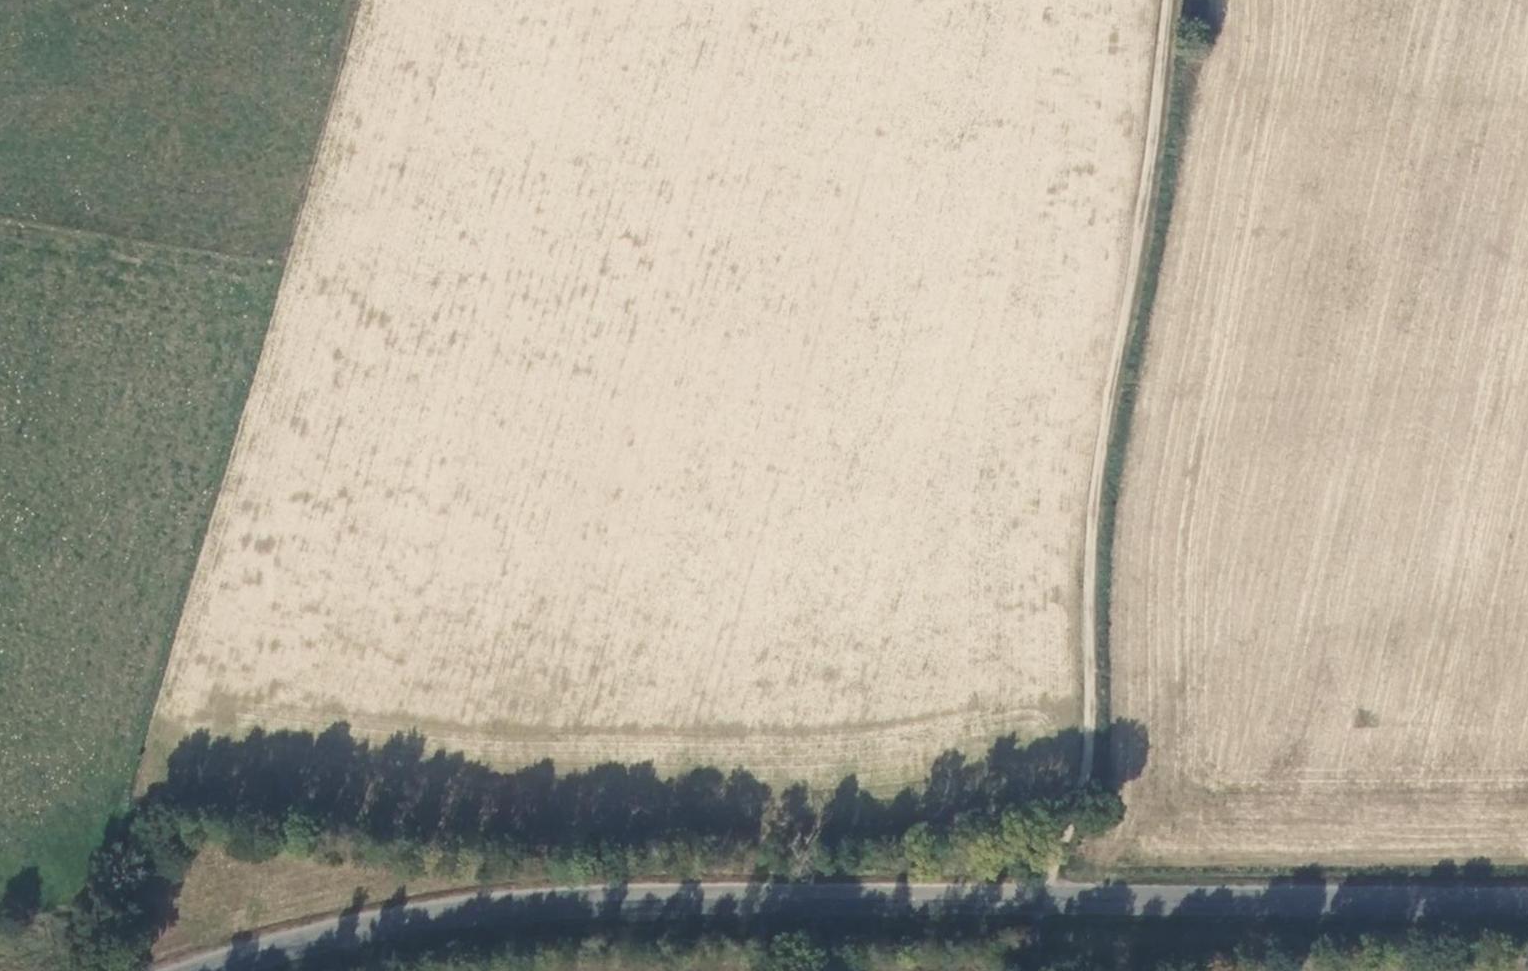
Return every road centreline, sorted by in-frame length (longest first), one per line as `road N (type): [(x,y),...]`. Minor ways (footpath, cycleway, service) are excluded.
road 1 (tertiary): [(1527,903),(562,901),(398,921),(201,970)]
road 2 (track): [(1170,0),(1144,217),(1100,470),(1085,793),(1040,901),(1035,970)]

